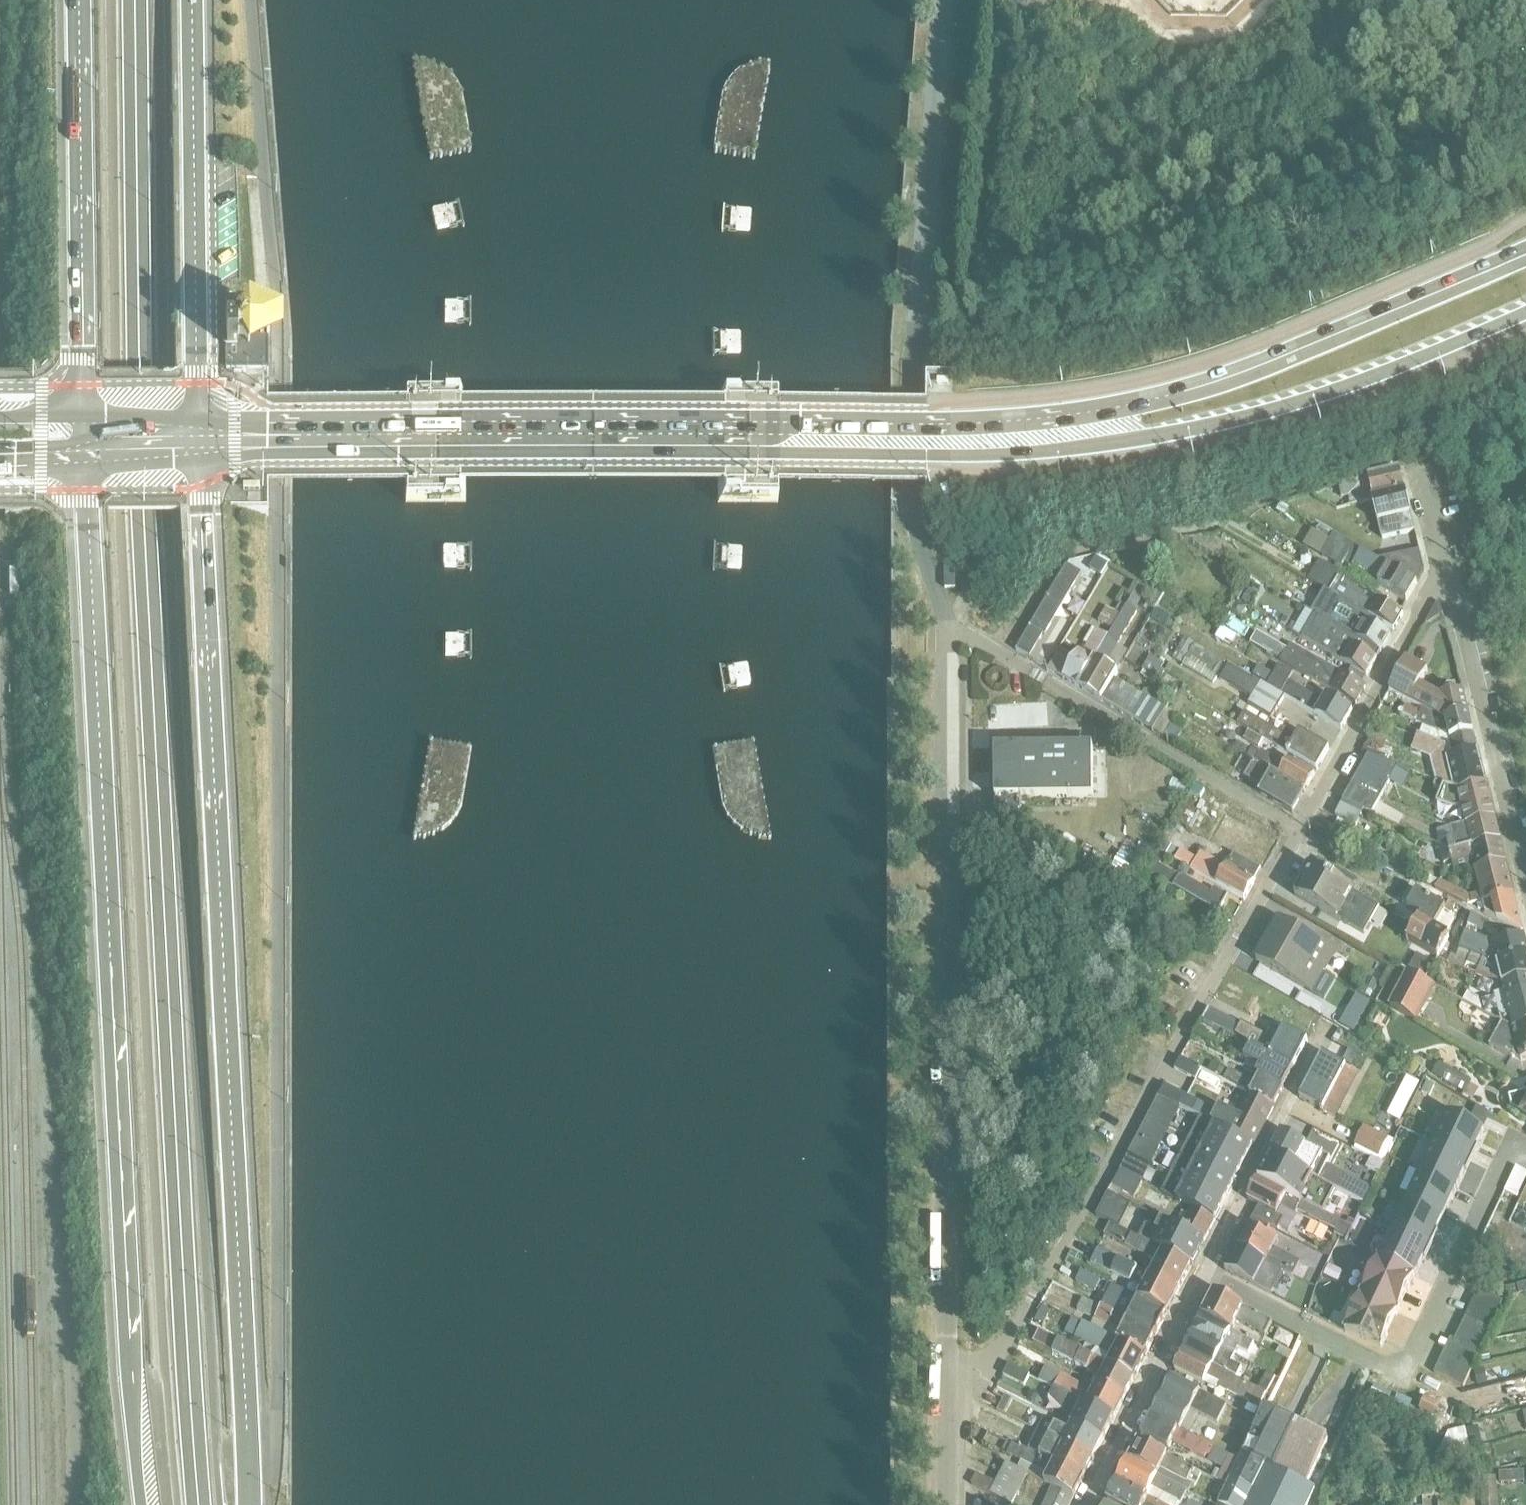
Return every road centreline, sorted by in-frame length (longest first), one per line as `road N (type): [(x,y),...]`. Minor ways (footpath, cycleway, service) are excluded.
road 1 (secondary): [(200,1504),(143,518),(135,0)]
road 2 (secondary): [(251,1504),(199,464)]
road 3 (secondary): [(82,475),(142,1504)]
road 4 (primary): [(236,449),(1025,445)]
road 5 (unclassified): [(949,1387),(946,634)]
road 6 (residential): [(1298,828),(1001,1352),(949,1387)]
road 7 (primary): [(1525,250),(1220,382),(1071,419),(1025,445)]
road 8 (primary): [(1025,445),(1081,456),(1241,425),(1334,396),(1525,315)]
road 9 (residential): [(1207,1272),(1388,1365),(1413,1351),(1515,1134),(1525,1140)]
road 10 (primary): [(197,424),(191,0)]
road 11 (primary): [(79,0),(83,424)]
road 12 (residential): [(946,634),(977,637),(1298,828)]
road 13 (unclassified): [(1525,881),(1443,564)]
road 14 (residential): [(1443,564),(1298,828)]
road 15 (residential): [(1087,1504),(1207,1272)]
road 16 (residential): [(1207,1272),(1316,1044)]

